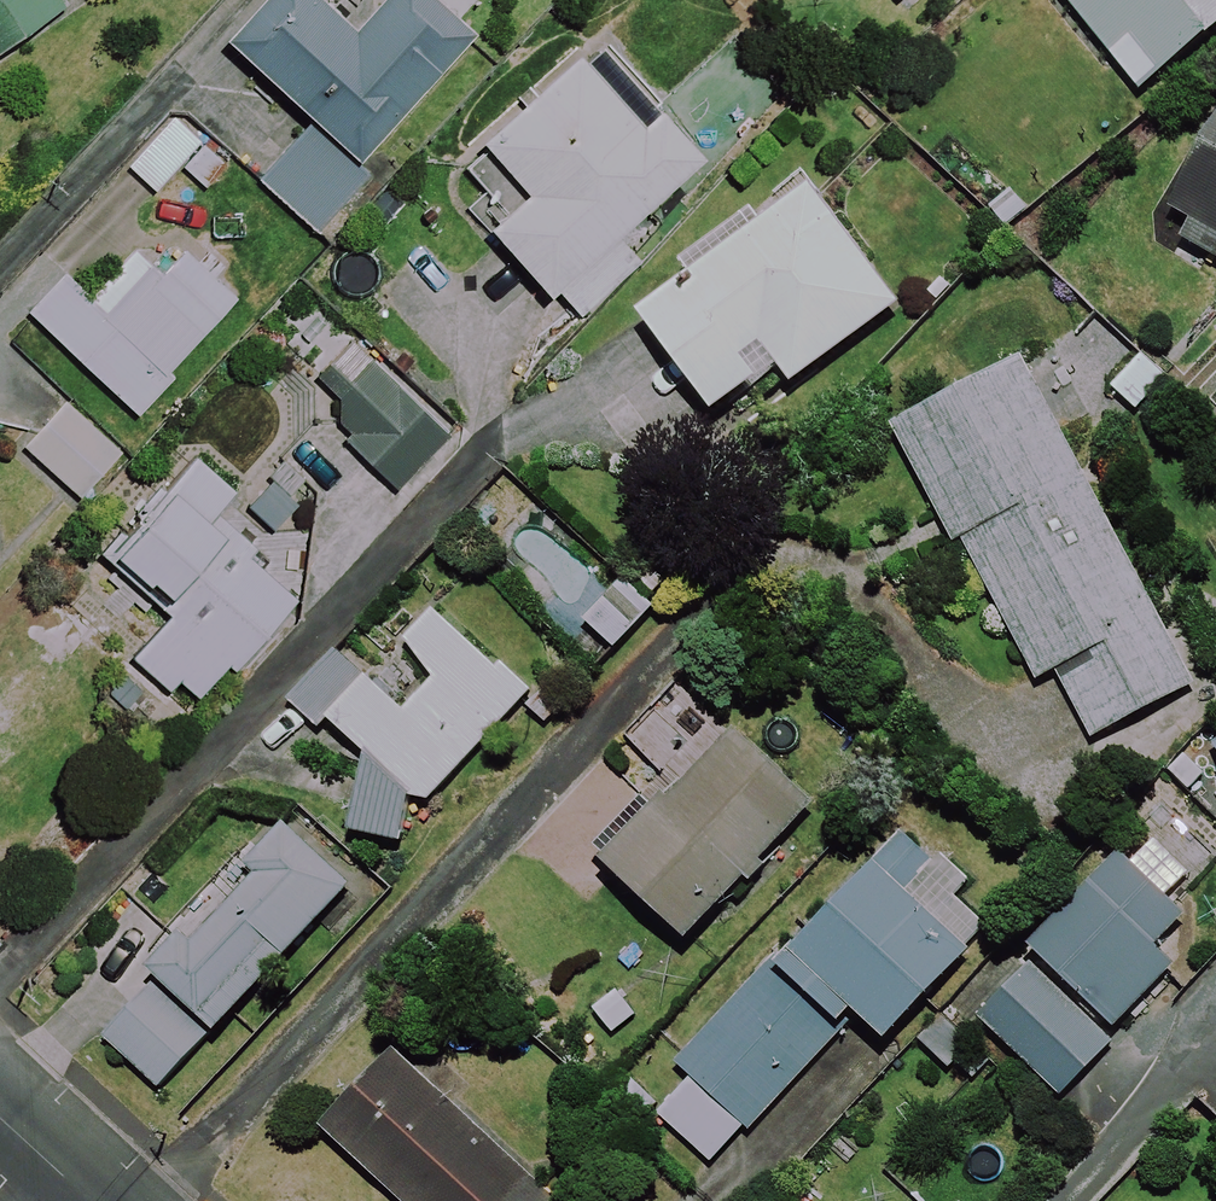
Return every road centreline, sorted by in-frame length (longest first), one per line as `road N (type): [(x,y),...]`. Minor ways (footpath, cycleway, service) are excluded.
road 1 (residential): [(90,1200),(0,1118)]

